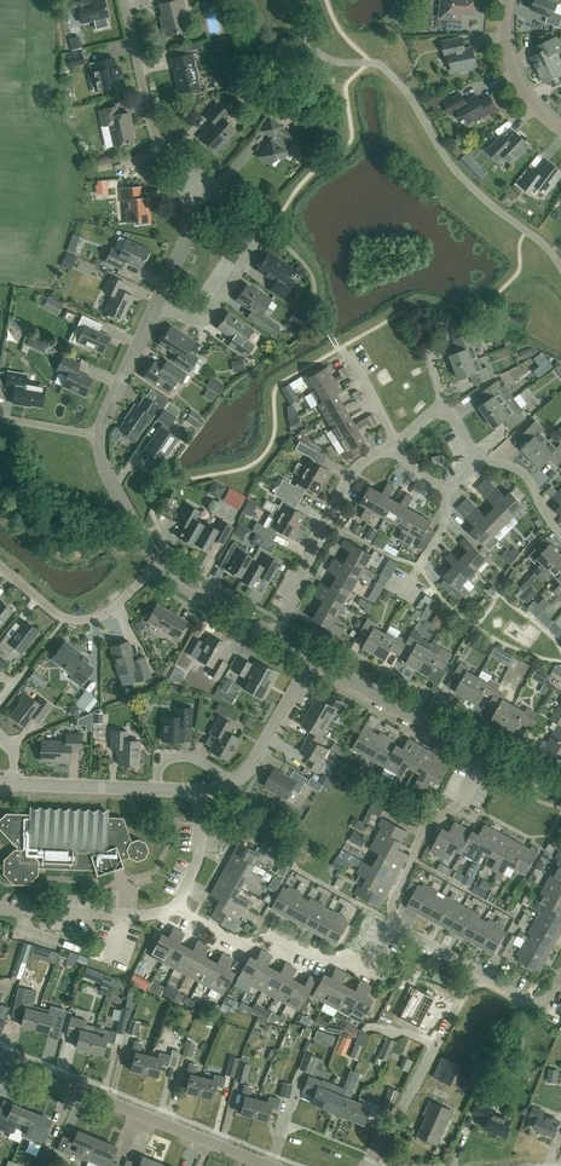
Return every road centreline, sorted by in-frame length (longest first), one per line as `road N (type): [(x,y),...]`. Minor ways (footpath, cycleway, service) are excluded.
road 1 (unclassified): [(0,1057),(270,1165)]
road 2 (residential): [(394,924),(369,966),(281,936),(240,942),(177,909)]
road 3 (residential): [(274,638),(355,469),(396,443)]
road 4 (residential): [(158,304),(195,321),(212,314),(254,244),(244,217),(194,178)]
road 5 (residential): [(368,1165),(477,969)]
road 6 (residential): [(485,756),(459,805),(425,829),(392,902),(394,924)]
road 7 (residential): [(313,660),(485,756)]
road 8 (residential): [(159,565),(109,612),(77,620),(57,614),(0,567)]
road 9 (residential): [(124,0),(152,128),(194,178)]
road 10 (residential): [(0,911),(177,909)]
road 11 (residential): [(230,784),(257,757),(313,660)]
road 12 (residential): [(13,783),(159,789)]
road 13 (residential): [(560,126),(524,93),(509,59),(511,0)]
road 14 (residential): [(158,304),(102,437)]
road 15 (residential): [(102,437),(105,468),(159,565)]
road 16 (residential): [(159,565),(274,638)]
road 17 (residential): [(194,178),(182,252),(158,304)]

